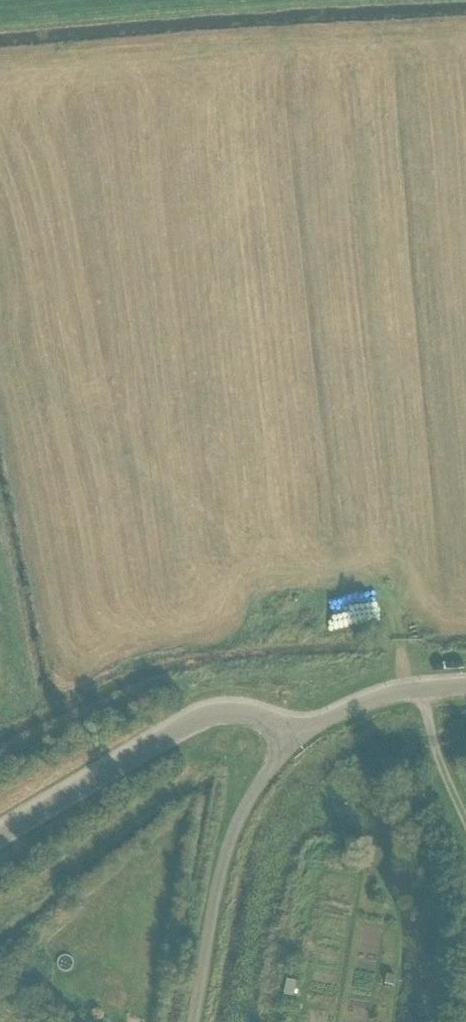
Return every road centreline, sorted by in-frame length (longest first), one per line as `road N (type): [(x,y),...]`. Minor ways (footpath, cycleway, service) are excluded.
road 1 (unclassified): [(0,835),(211,714),(256,713),(299,730)]
road 2 (unclassified): [(193,1021),(225,859),(253,792),(299,730)]
road 3 (unclassified): [(299,730),(378,696),(465,686)]

